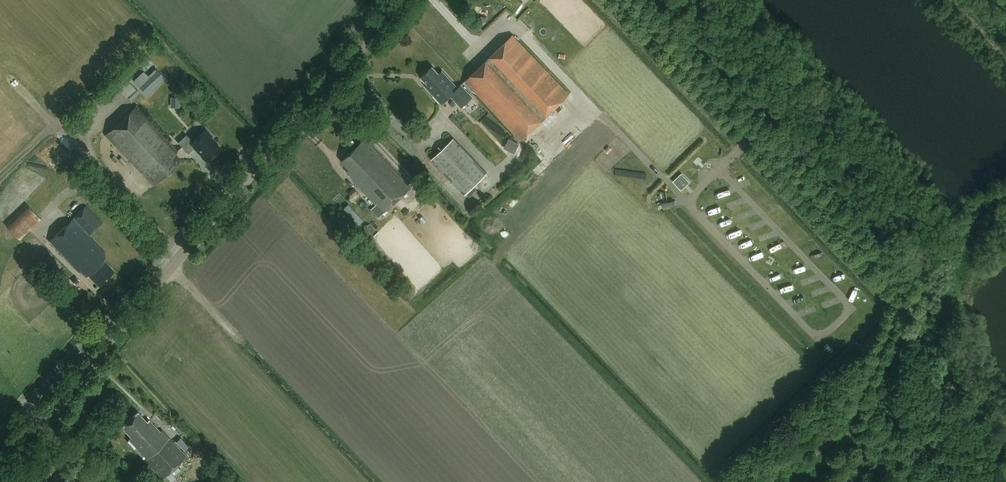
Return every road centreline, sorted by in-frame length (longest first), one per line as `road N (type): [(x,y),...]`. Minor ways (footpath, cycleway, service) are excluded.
road 1 (secondary): [(0,467),(400,0)]
road 2 (unclassified): [(622,0),(869,254)]
road 3 (track): [(908,290),(847,430),(793,481)]

